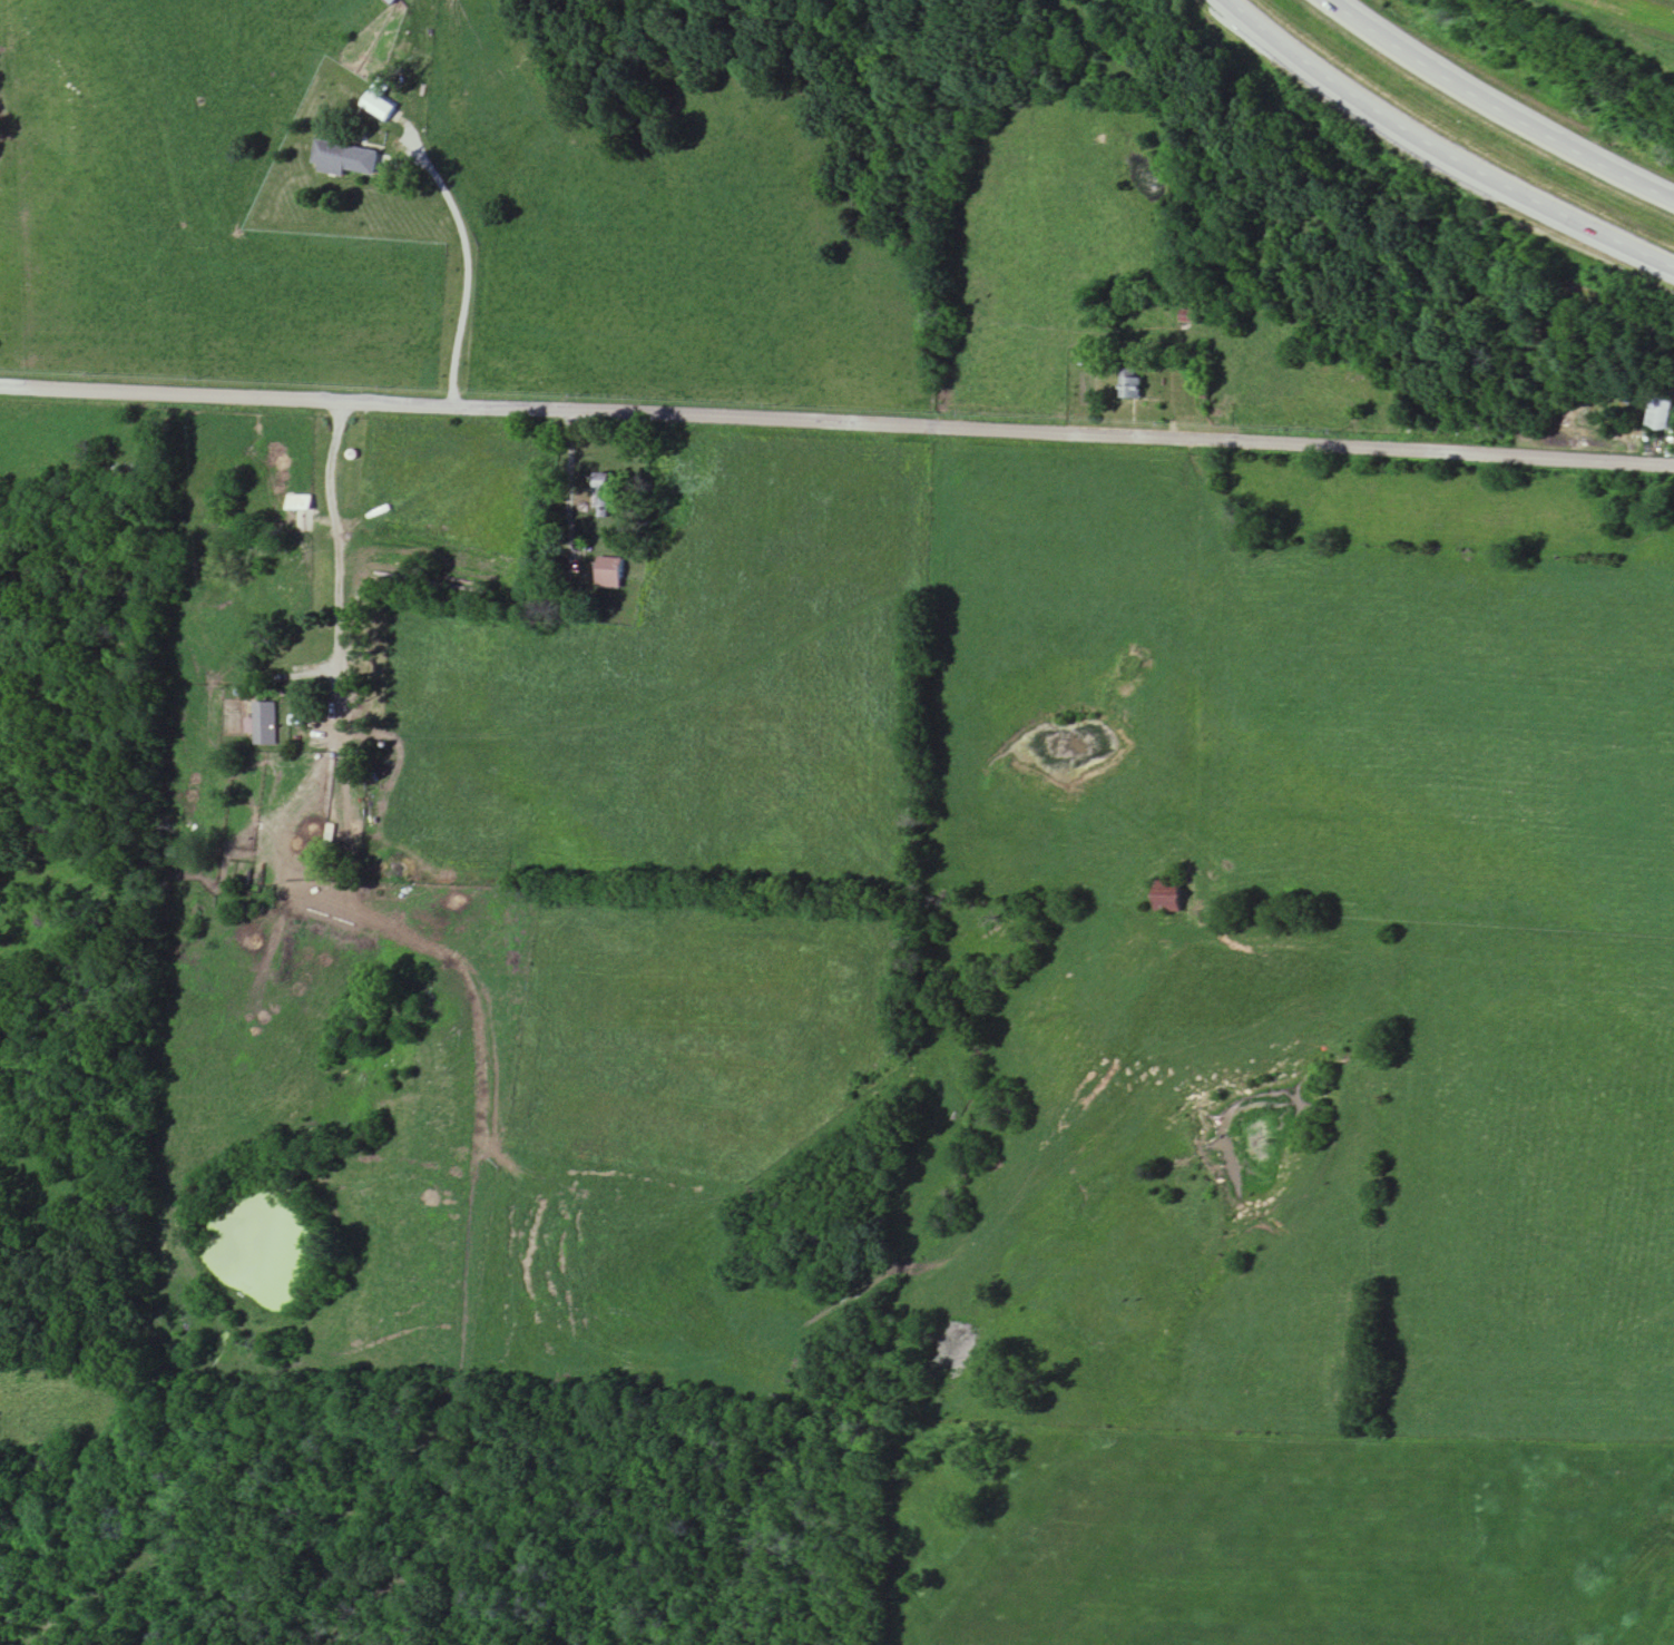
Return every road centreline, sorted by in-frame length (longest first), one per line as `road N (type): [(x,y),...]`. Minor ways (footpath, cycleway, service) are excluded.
road 1 (residential): [(1673,465),(0,387)]
road 2 (trunk): [(1215,0),(1418,148),(1673,281)]
road 3 (trunk): [(1673,207),(1319,0)]

